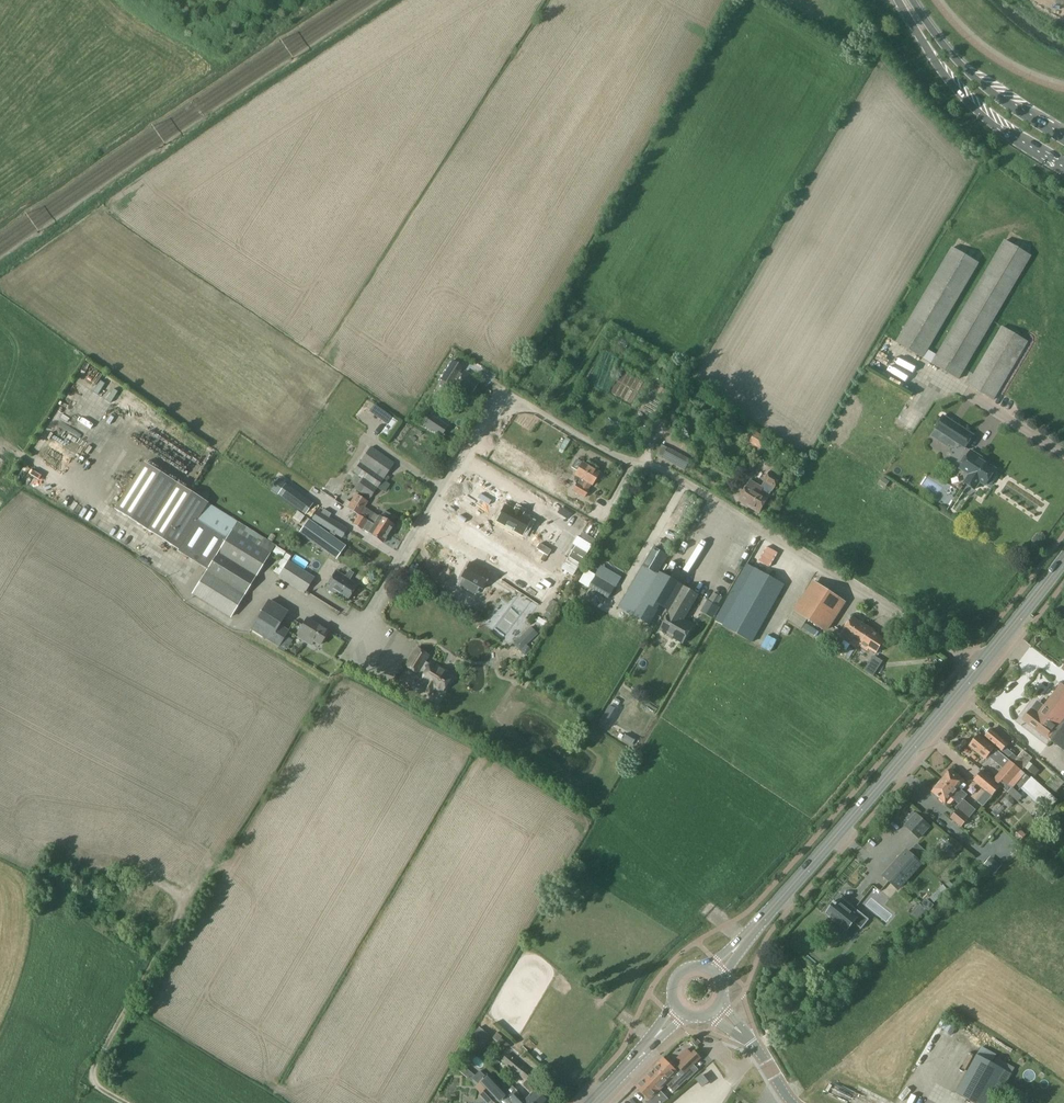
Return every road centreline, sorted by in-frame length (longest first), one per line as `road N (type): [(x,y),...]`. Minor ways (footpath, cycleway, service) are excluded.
road 1 (unclassified): [(977,670),(719,502),(504,395),(491,404),(342,658)]
road 2 (secondary): [(715,975),(977,670)]
road 3 (primary): [(900,0),(957,90),(999,129),(1063,169)]
road 4 (primary): [(1063,138),(966,72),(914,0)]
road 5 (secondary): [(977,670),(1063,559)]
road 6 (secondary): [(591,1102),(678,1011)]
road 7 (tertiary): [(794,1102),(751,1042),(717,1010)]

